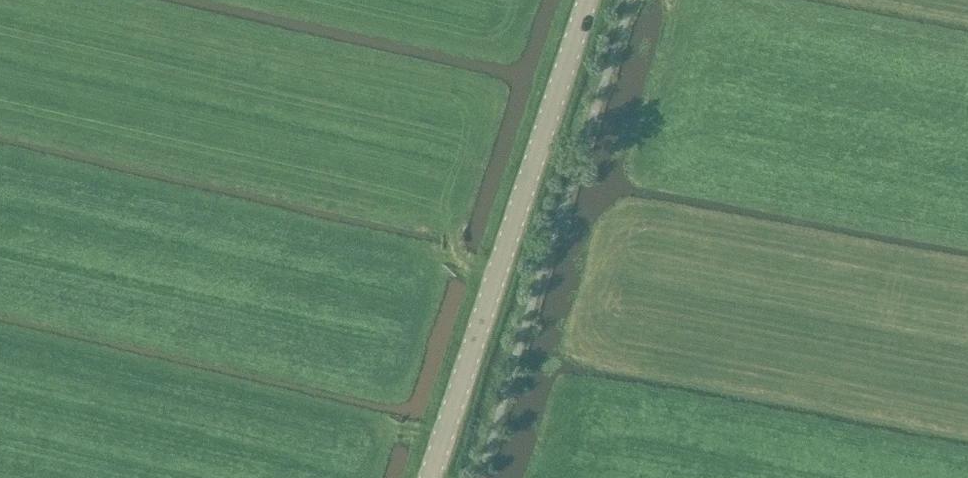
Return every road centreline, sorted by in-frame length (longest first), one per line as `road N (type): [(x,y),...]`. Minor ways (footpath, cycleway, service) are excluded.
road 1 (tertiary): [(429,477),(592,0)]

